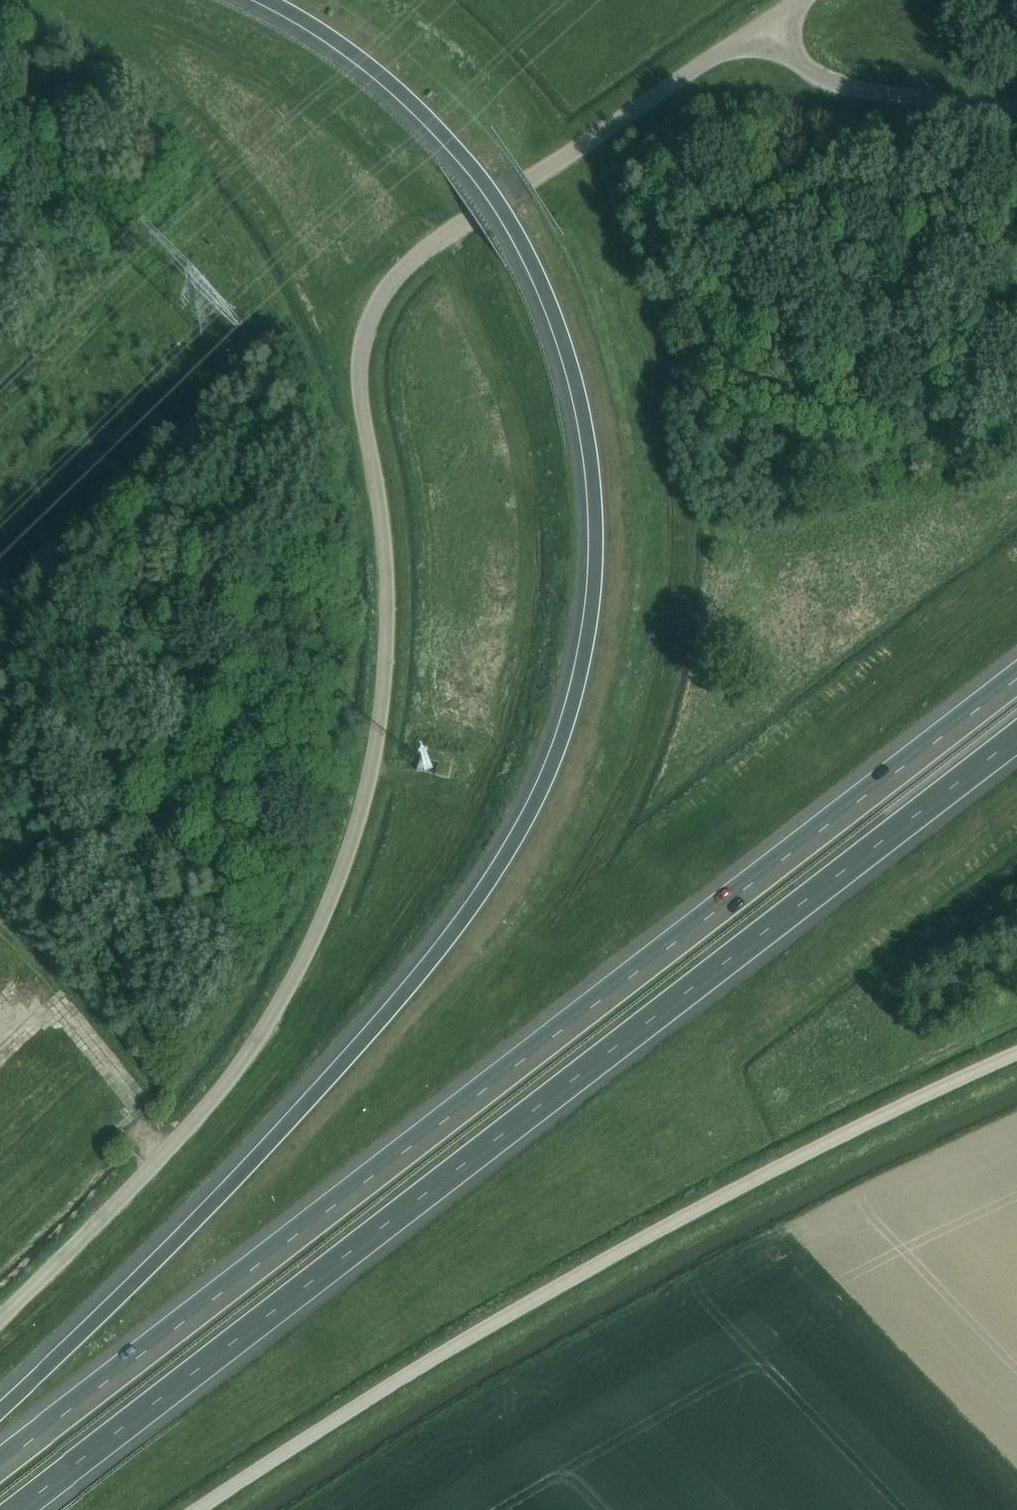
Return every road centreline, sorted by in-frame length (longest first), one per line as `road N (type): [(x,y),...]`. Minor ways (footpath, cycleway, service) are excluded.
road 1 (motorway): [(270,0),(345,45),(405,94),(463,158),(526,249),(577,382),(592,478),(591,613),(579,681),(533,808),(462,920),(178,1236),(0,1410)]
road 2 (unclassified): [(0,1320),(229,1084),(305,957),(344,868),(379,734),(388,633),(384,533),(359,370),(384,295),(422,251),(769,15)]
road 3 (motorway): [(1016,678),(0,1463)]
road 4 (motorway): [(14,1509),(1016,736)]
road 5 (unclassified): [(193,1509),(447,1342),(678,1211),(1016,1048)]
road 6 (unclassified): [(769,15),(811,75),(842,86),(1016,106)]

